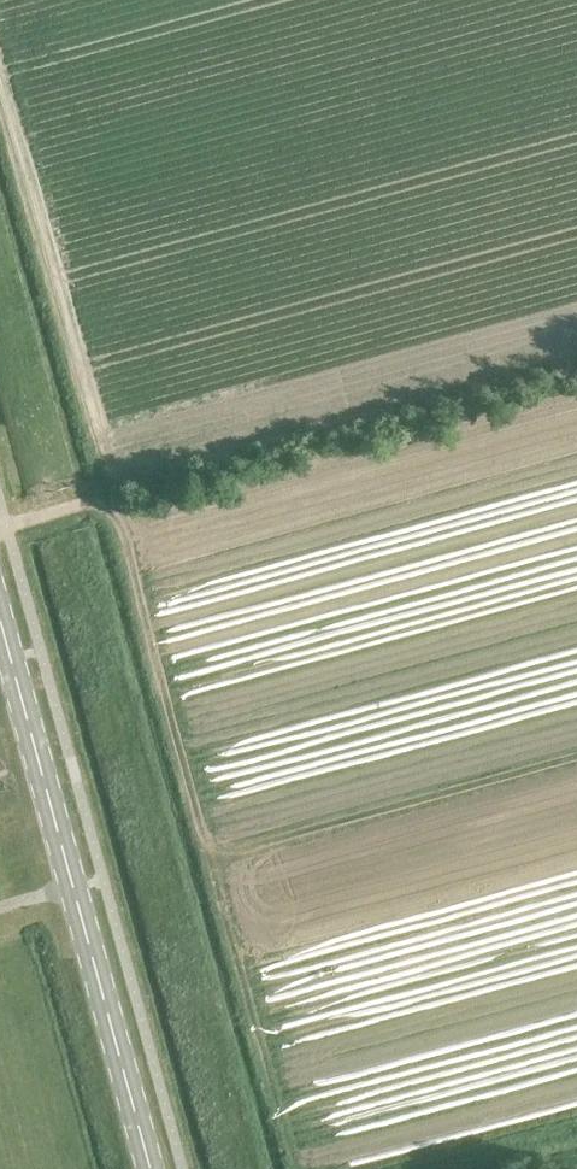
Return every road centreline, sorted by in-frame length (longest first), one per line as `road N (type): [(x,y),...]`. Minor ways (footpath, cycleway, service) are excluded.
road 1 (secondary): [(149,1168),(0,626)]

